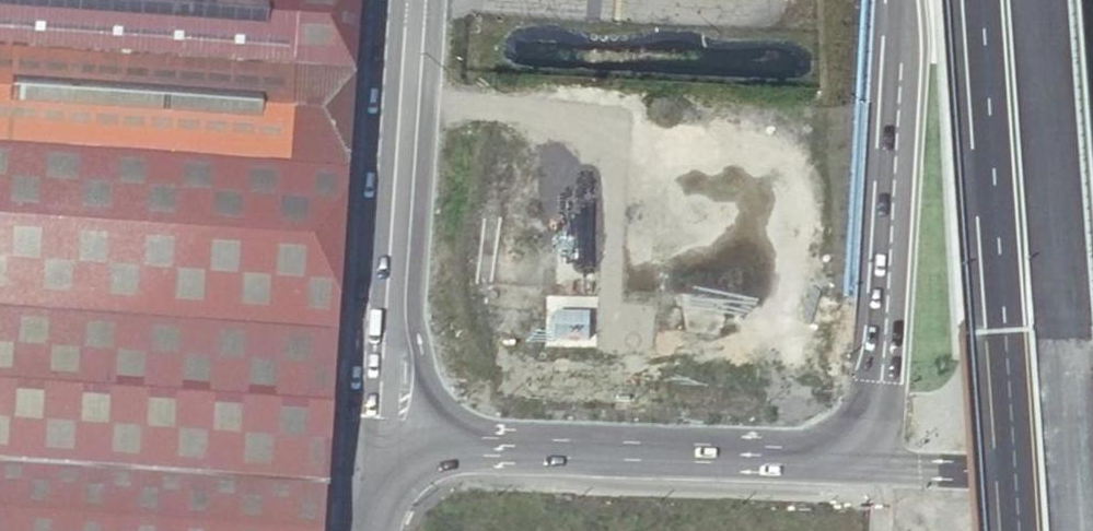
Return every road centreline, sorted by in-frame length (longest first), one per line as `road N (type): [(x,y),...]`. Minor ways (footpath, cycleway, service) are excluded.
road 1 (trunk): [(979,0),(1014,530)]
road 2 (trunk): [(1075,530),(1047,0)]
road 3 (secondary): [(878,465),(374,442)]
road 4 (trunk): [(899,0),(903,65),(878,465)]
road 5 (tertiary): [(374,442),(404,0)]
road 6 (secondary): [(1092,478),(878,465)]

